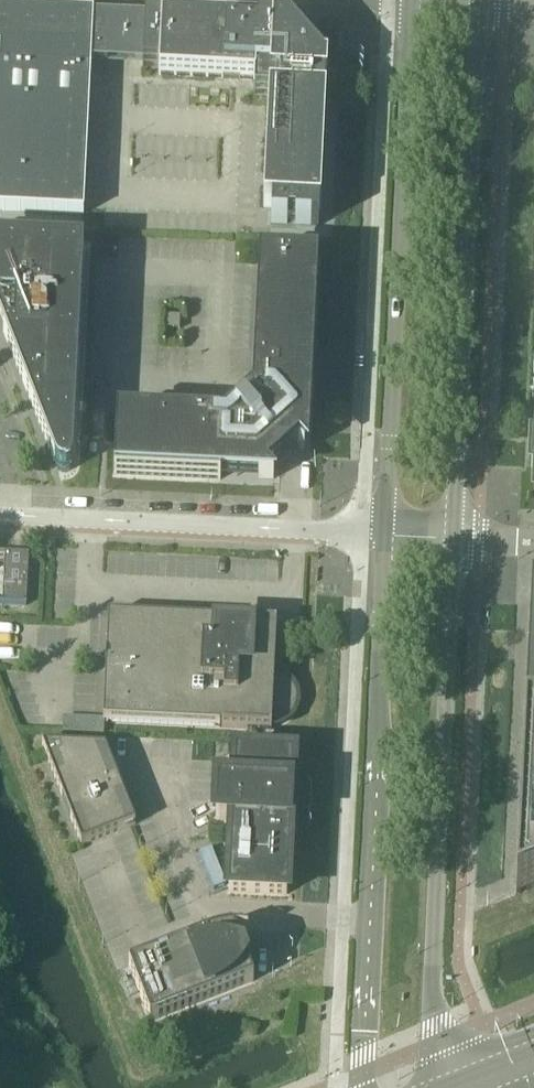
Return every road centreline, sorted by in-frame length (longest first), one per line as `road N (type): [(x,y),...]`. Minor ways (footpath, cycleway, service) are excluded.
road 1 (tertiary): [(385,536),(358,1087)]
road 2 (tertiary): [(441,1087),(432,1003),(454,539)]
road 3 (tertiary): [(454,539),(481,0)]
road 4 (tertiary): [(412,0),(385,536)]
road 5 (unclassified): [(385,536),(0,517)]

